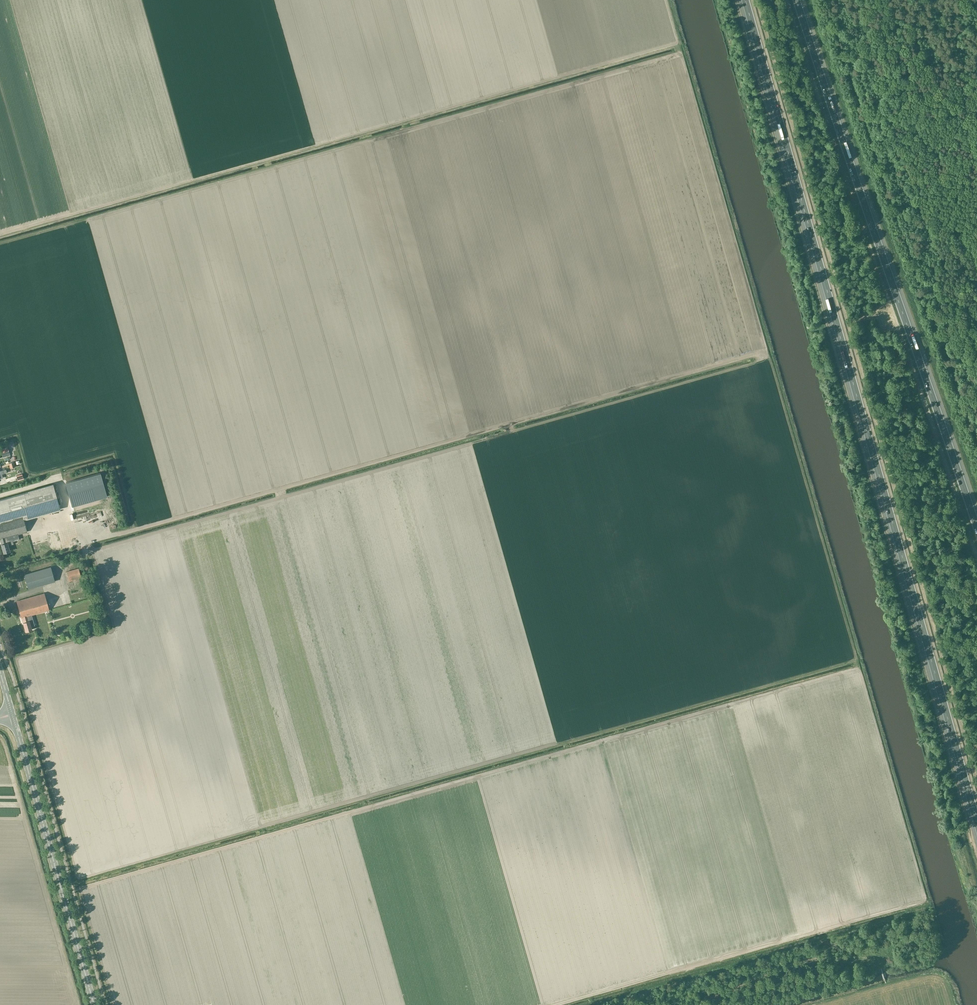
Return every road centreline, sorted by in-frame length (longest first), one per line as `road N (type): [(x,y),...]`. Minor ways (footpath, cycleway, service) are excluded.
road 1 (motorway): [(745,0),(976,821)]
road 2 (track): [(43,589),(92,551),(759,361)]
road 3 (motorway): [(976,527),(797,0)]
road 4 (secondary): [(94,1004),(13,718)]
road 5 (track): [(691,1004),(811,960),(878,957)]
road 6 (track): [(976,437),(914,257)]

